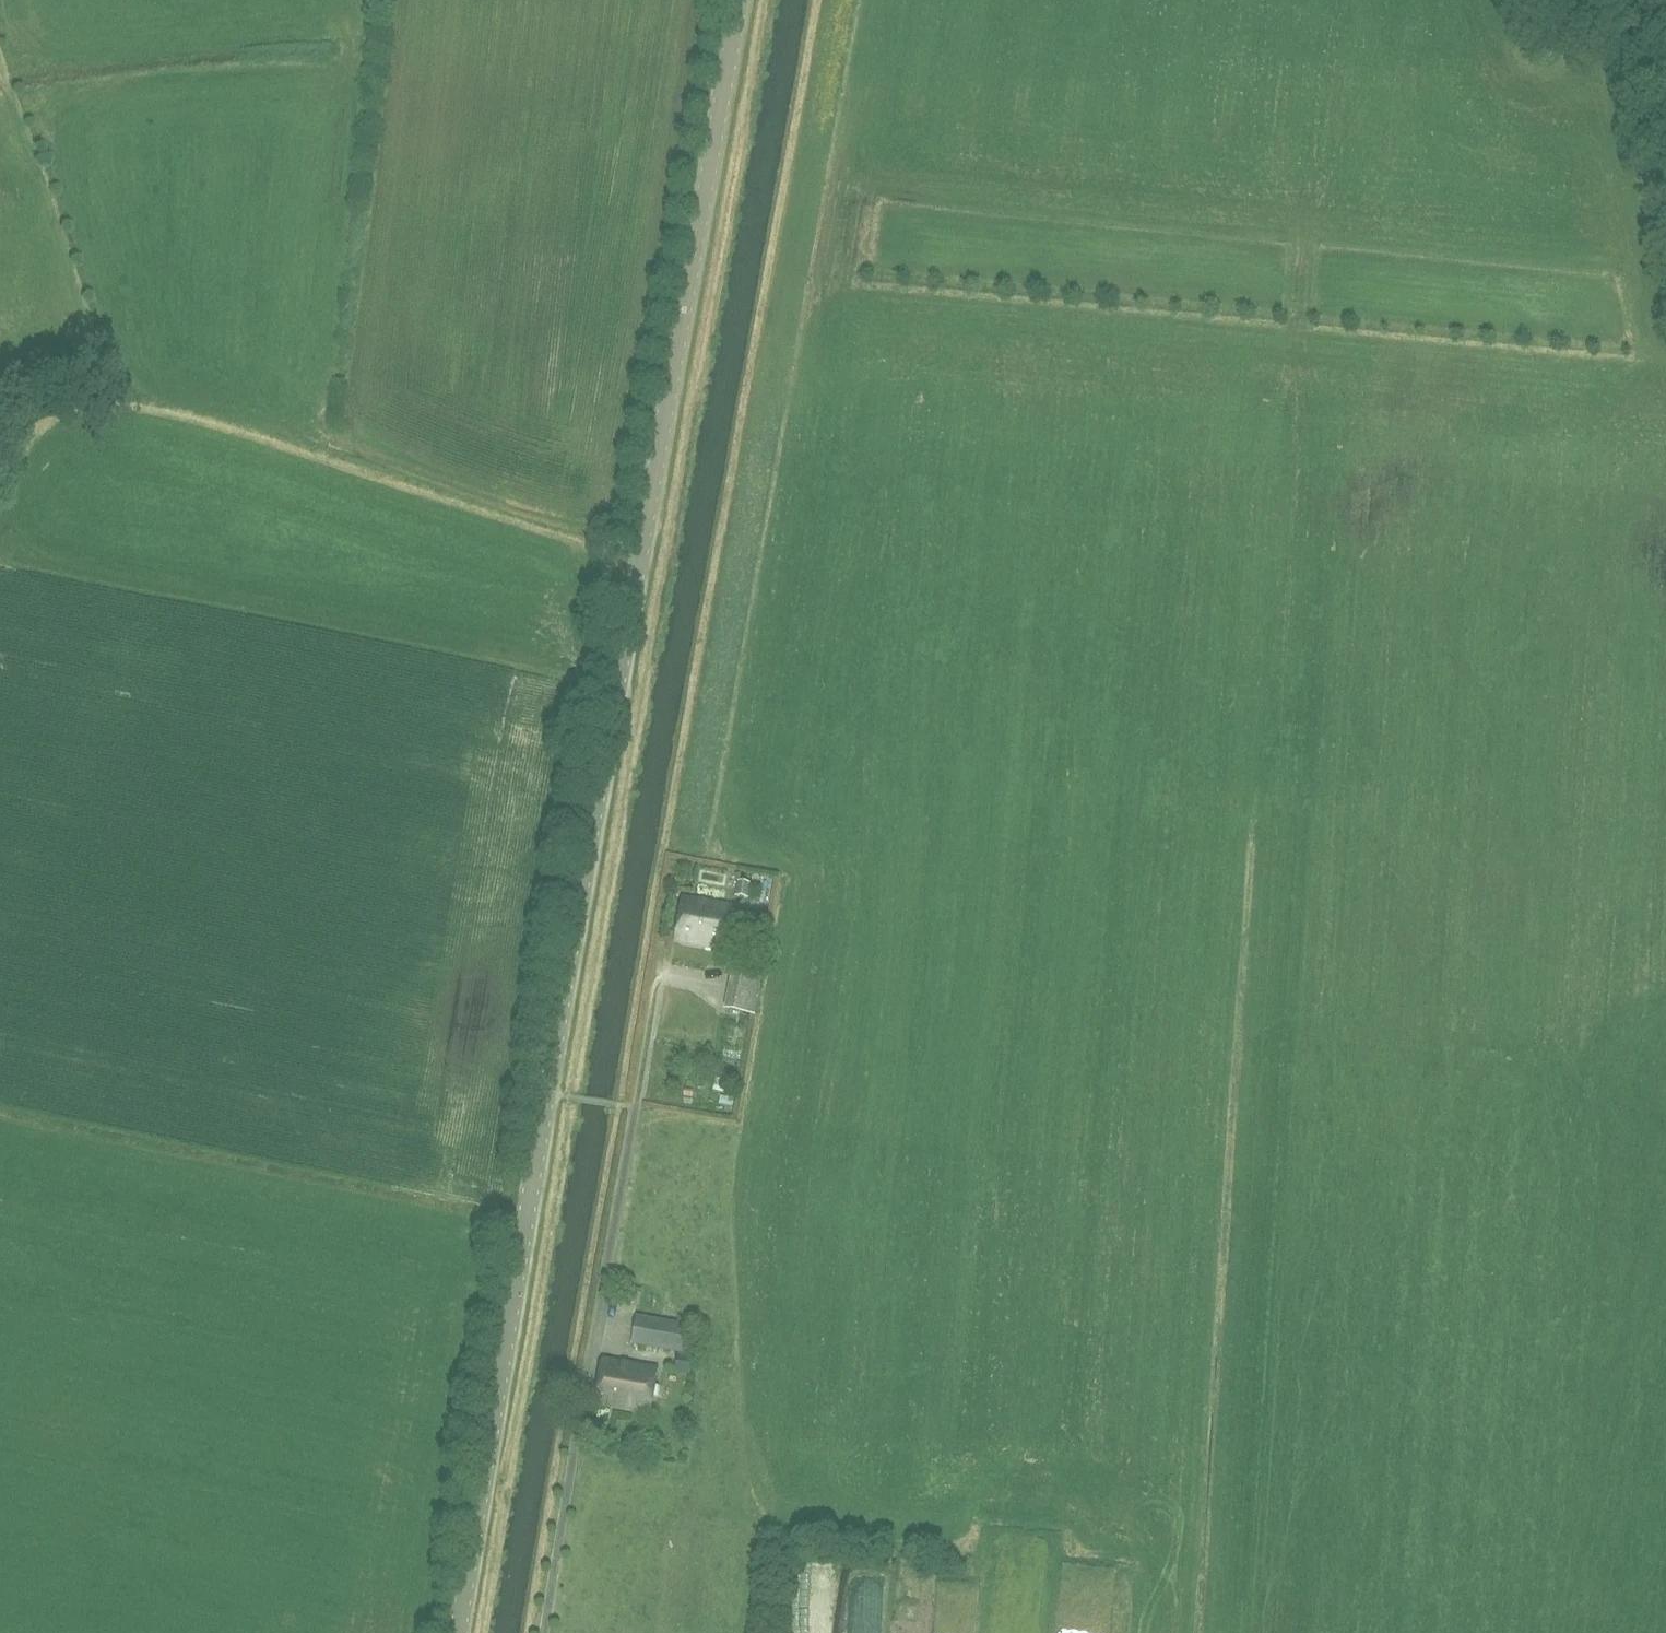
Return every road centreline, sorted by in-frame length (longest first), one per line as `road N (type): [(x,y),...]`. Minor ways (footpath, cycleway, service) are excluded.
road 1 (tertiary): [(467,1632),(741,0)]

